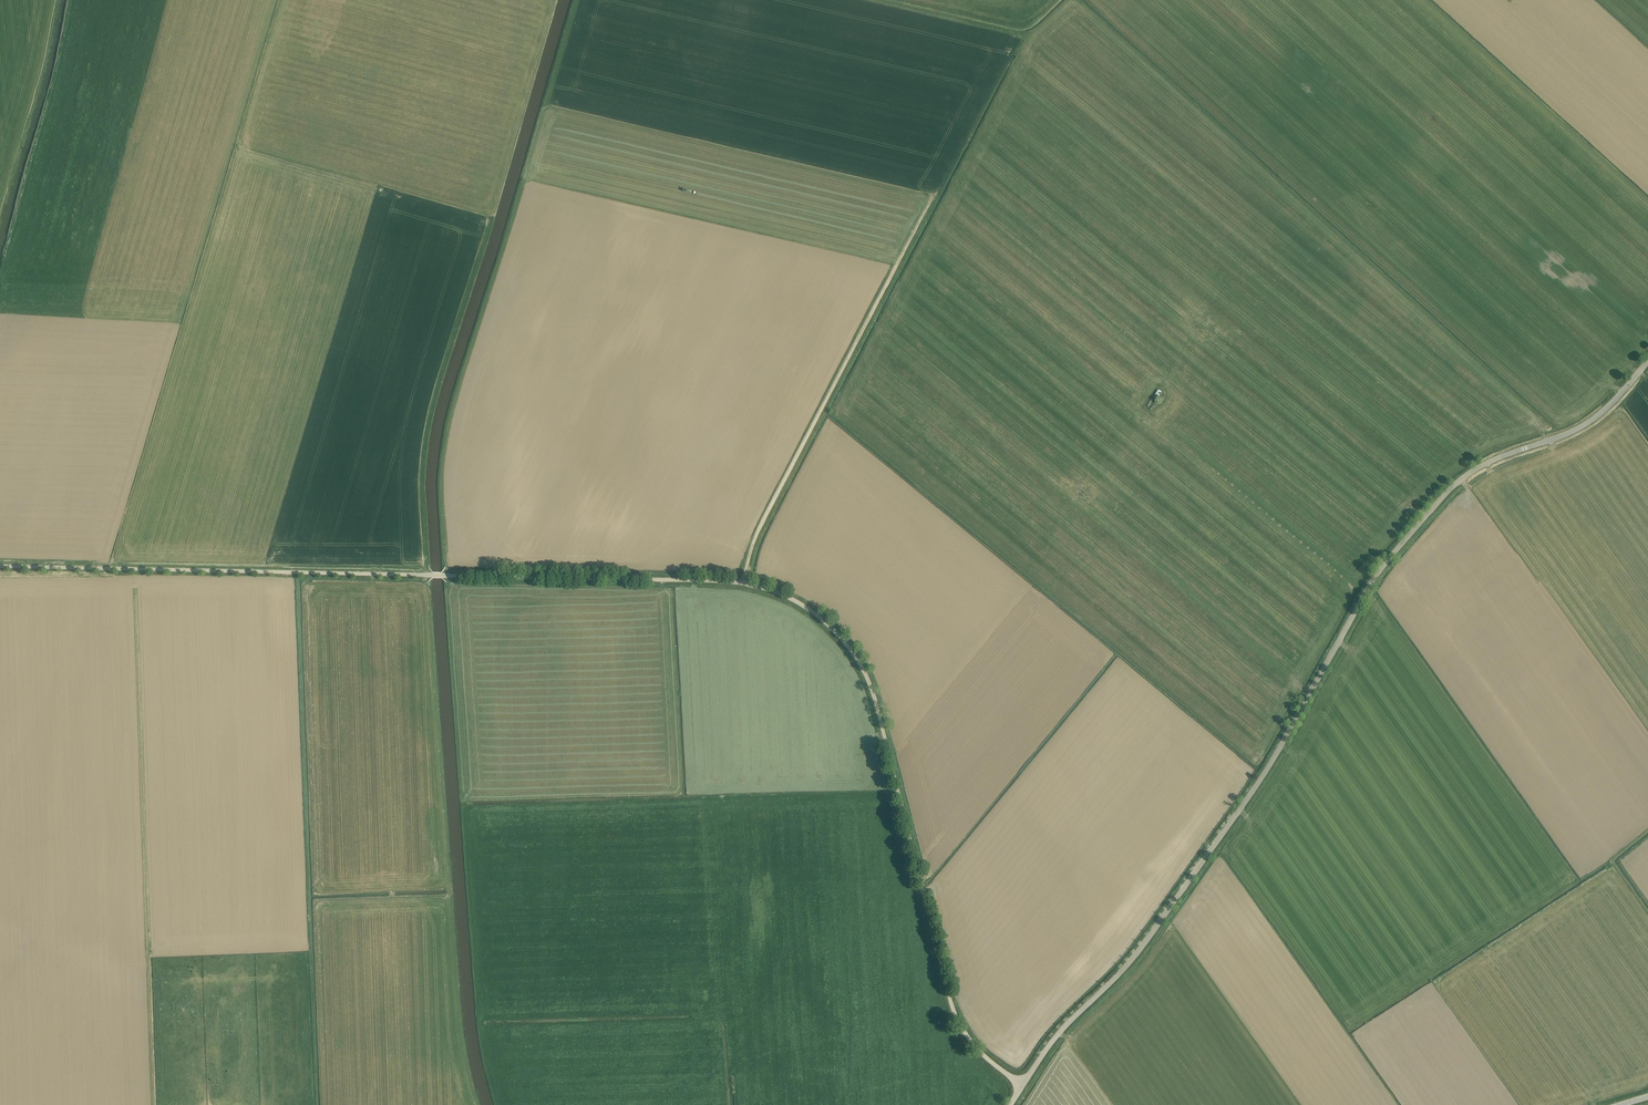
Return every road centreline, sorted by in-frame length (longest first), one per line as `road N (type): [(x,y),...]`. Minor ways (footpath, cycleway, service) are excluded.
road 1 (tertiary): [(1024,1084),(1053,1037),(1133,956),(1255,788),(1391,550),(1468,472),(1575,429),(1647,359)]
road 2 (unclassified): [(1024,1084),(981,1052),(955,1015),(868,682),(823,622),(781,592),(729,581),(446,575)]
road 3 (unclassified): [(428,575),(0,566)]
road 4 (track): [(744,583),(766,516),(931,199)]

